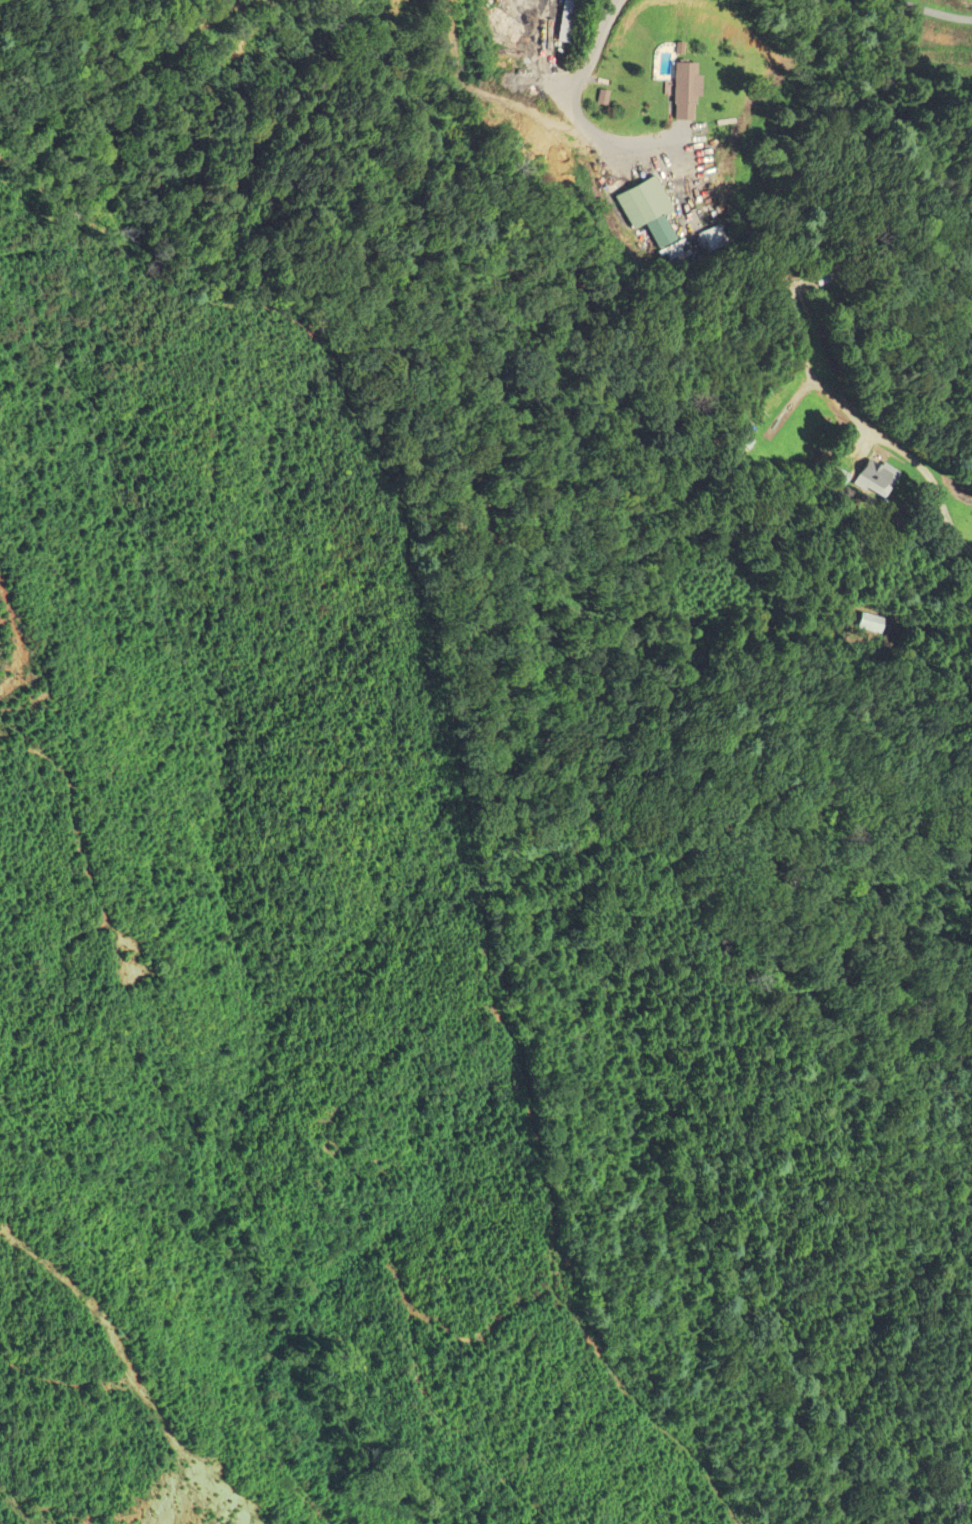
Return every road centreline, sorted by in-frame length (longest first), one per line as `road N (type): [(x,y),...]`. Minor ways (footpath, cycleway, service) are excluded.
road 1 (residential): [(971,560),(910,453),(820,381)]

